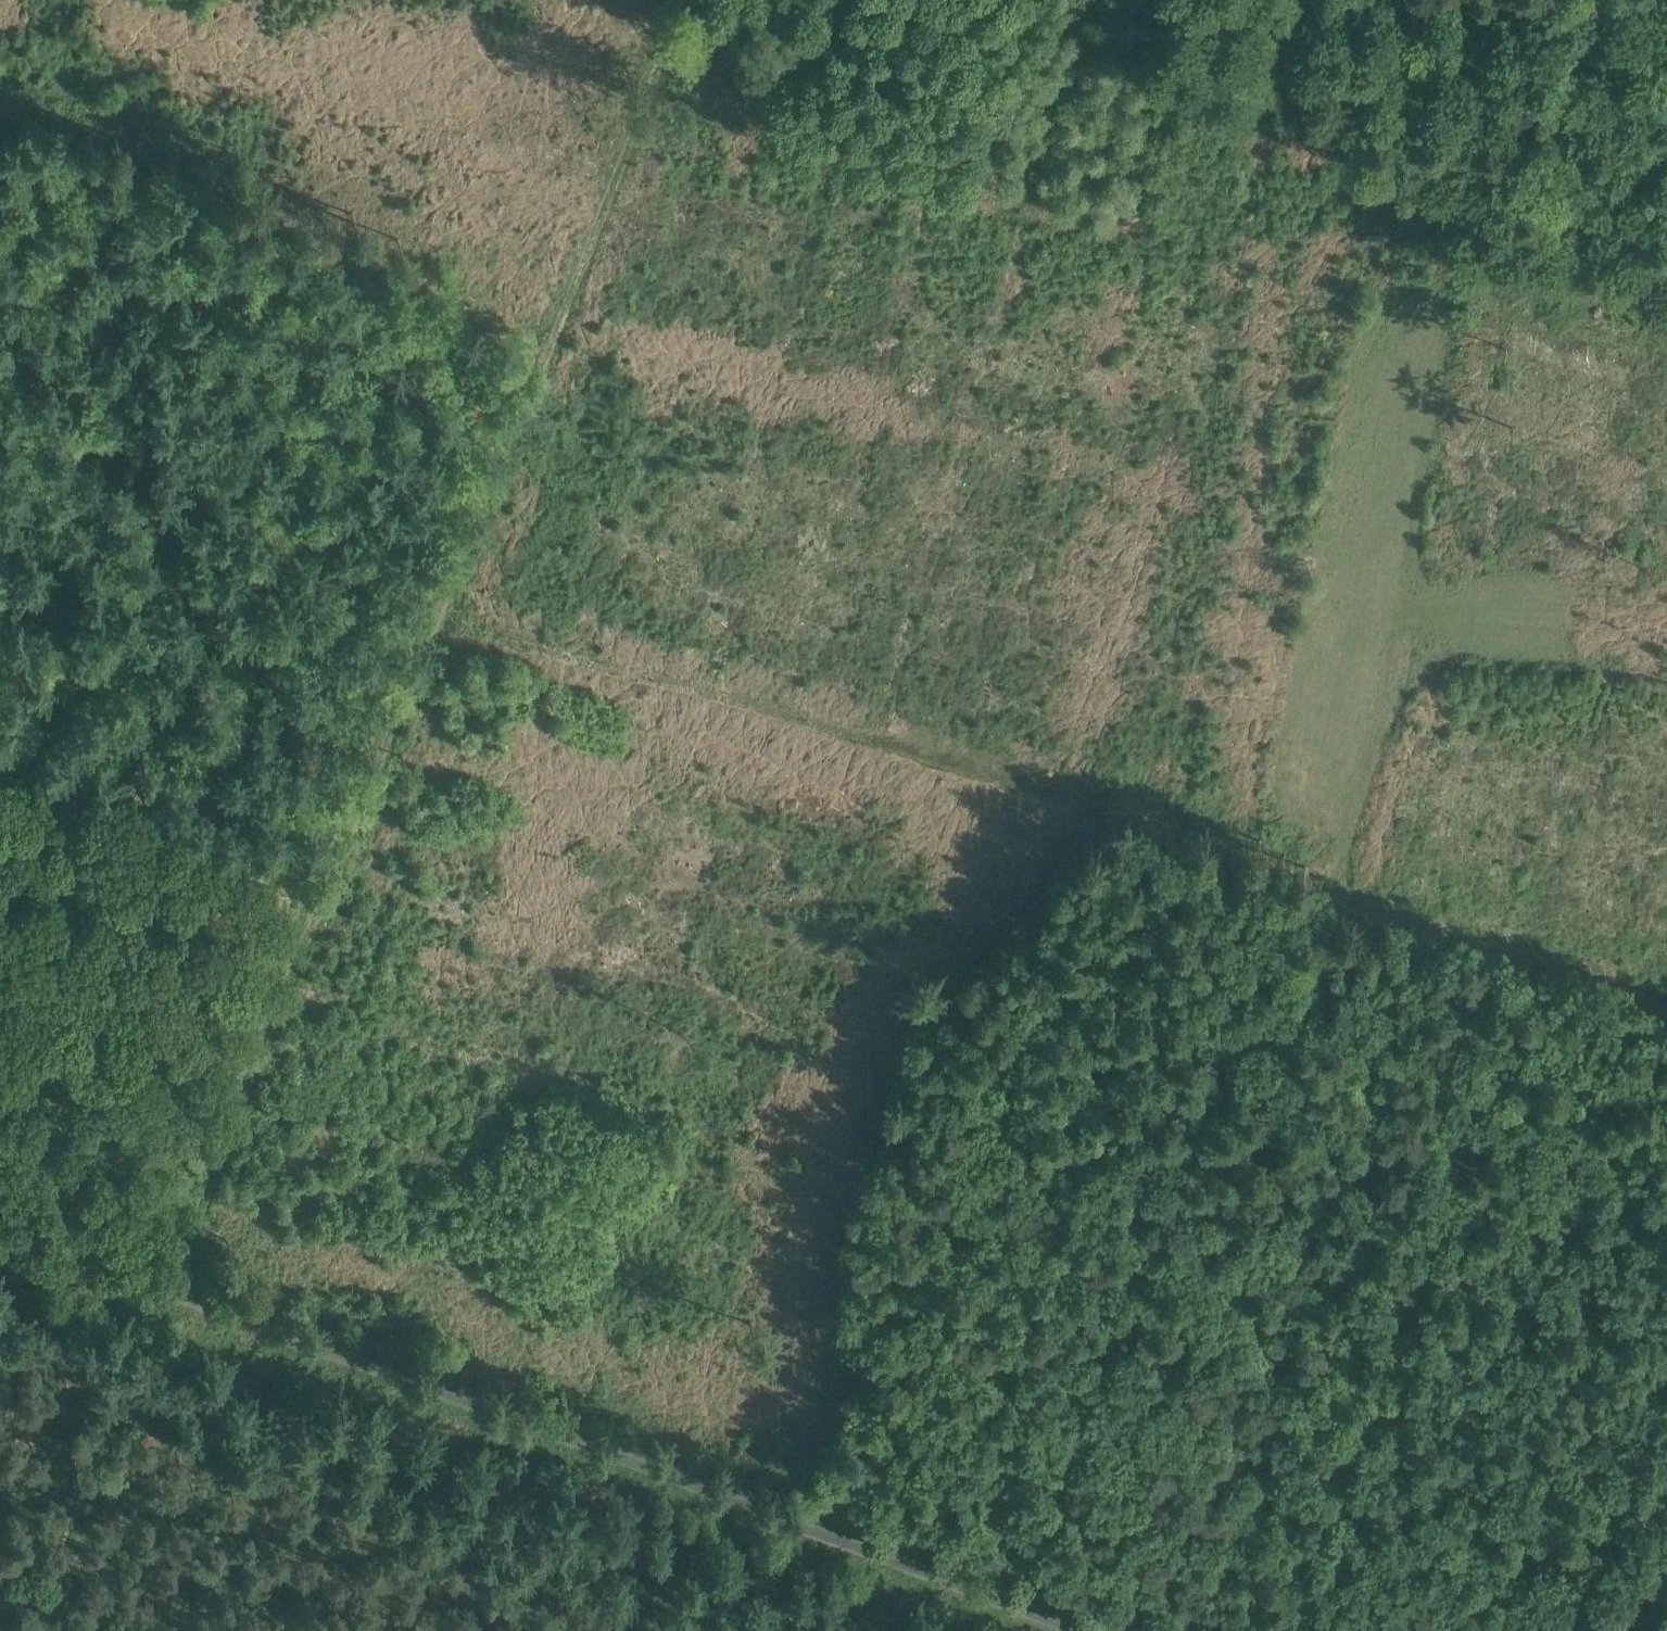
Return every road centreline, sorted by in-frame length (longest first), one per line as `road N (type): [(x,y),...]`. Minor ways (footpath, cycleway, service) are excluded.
road 1 (track): [(148,1261),(658,0)]
road 2 (track): [(1112,1630),(148,1261)]
road 3 (track): [(1502,0),(1404,286)]
road 4 (track): [(148,1261),(0,1206)]

